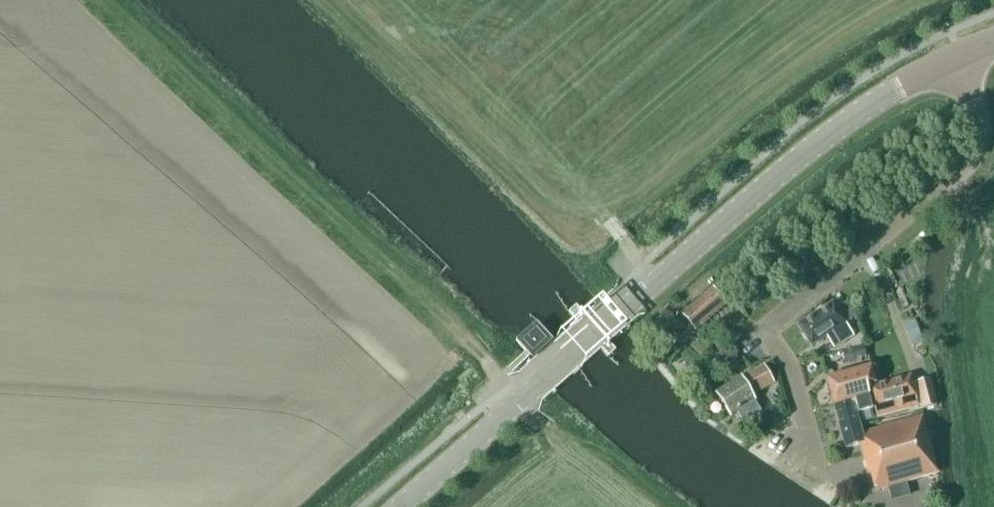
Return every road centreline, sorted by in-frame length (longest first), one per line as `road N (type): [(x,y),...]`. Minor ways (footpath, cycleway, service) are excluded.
road 1 (tertiary): [(402,506),(770,182),(849,121),(957,60)]
road 2 (residential): [(818,466),(789,366),(765,332),(976,153),(979,122),(957,60)]
road 3 (track): [(655,282),(606,220),(625,120),(550,44),(439,10),(342,0)]

